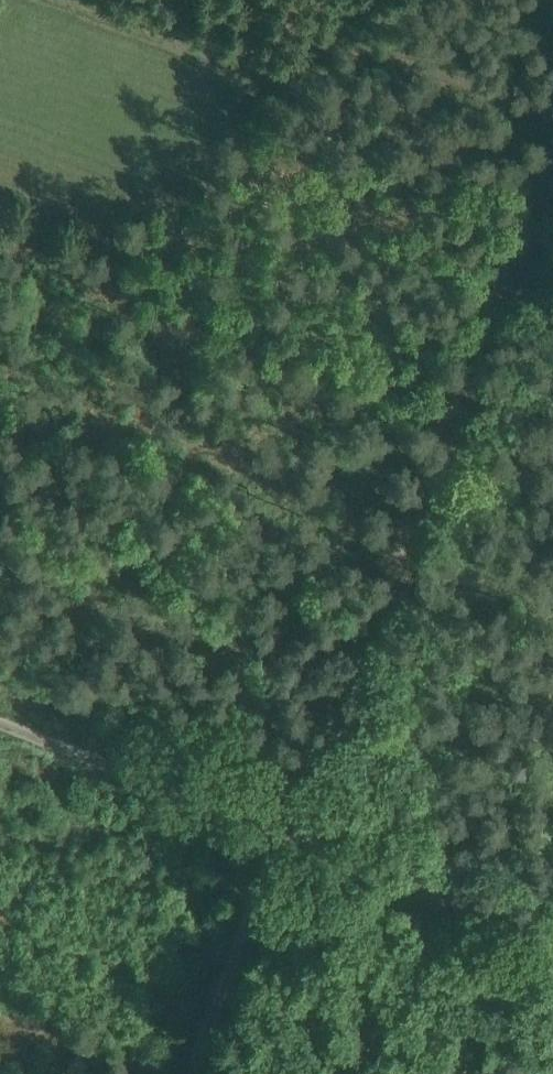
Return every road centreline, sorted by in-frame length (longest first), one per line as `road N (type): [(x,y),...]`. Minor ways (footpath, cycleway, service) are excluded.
road 1 (track): [(292,834),(552,177)]
road 2 (track): [(292,834),(0,720)]
road 3 (track): [(276,20),(552,120)]
road 4 (track): [(552,936),(292,834)]
road 5 (track): [(201,1073),(292,834)]

